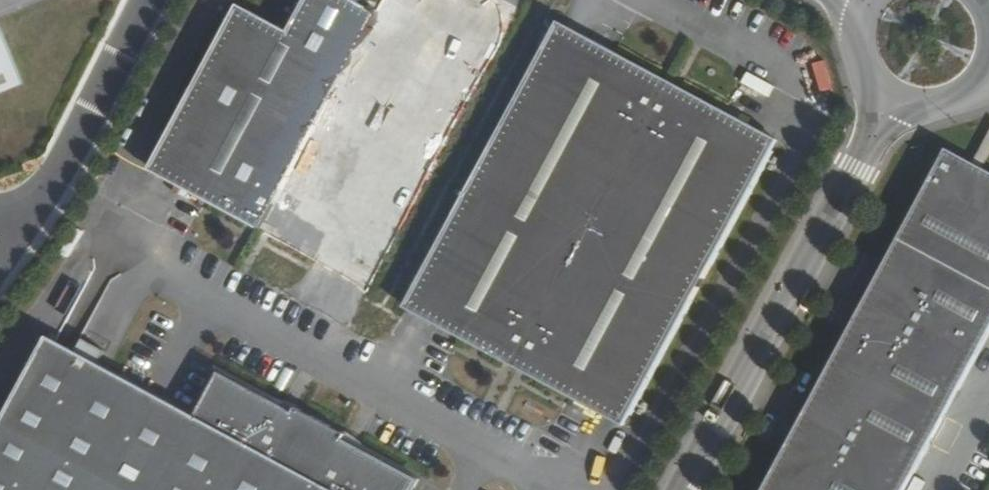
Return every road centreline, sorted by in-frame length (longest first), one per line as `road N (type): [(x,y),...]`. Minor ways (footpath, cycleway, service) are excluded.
road 1 (unclassified): [(892,100),(685,489)]
road 2 (unclassified): [(18,243),(147,0)]

